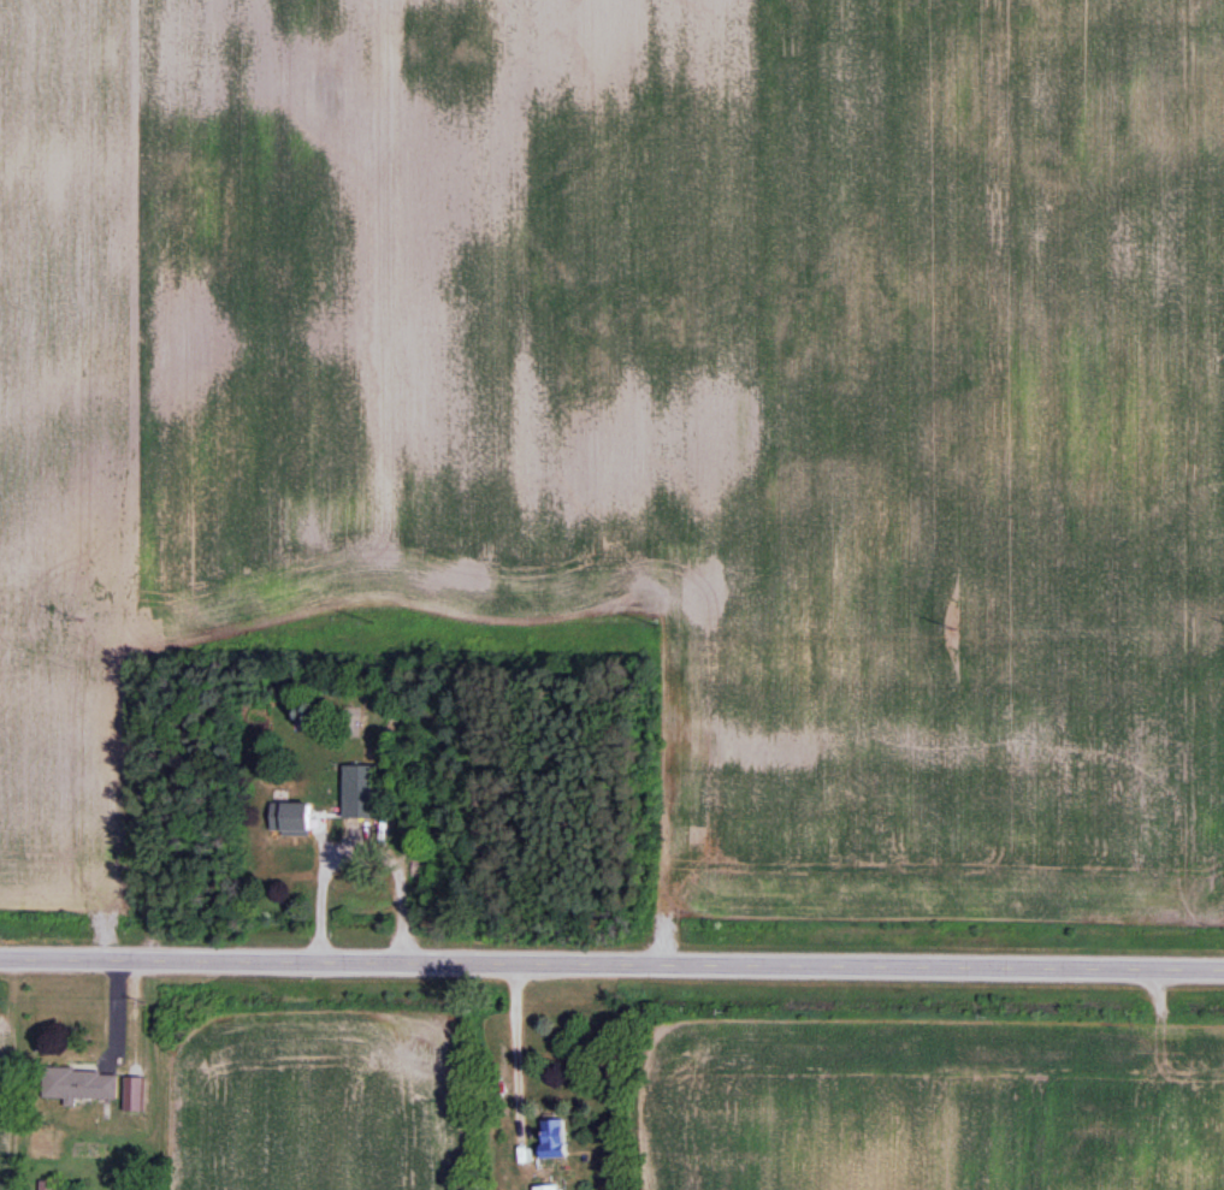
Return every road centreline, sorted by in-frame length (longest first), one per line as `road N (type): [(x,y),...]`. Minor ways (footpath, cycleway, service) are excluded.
road 1 (tertiary): [(0,956),(1223,968)]

